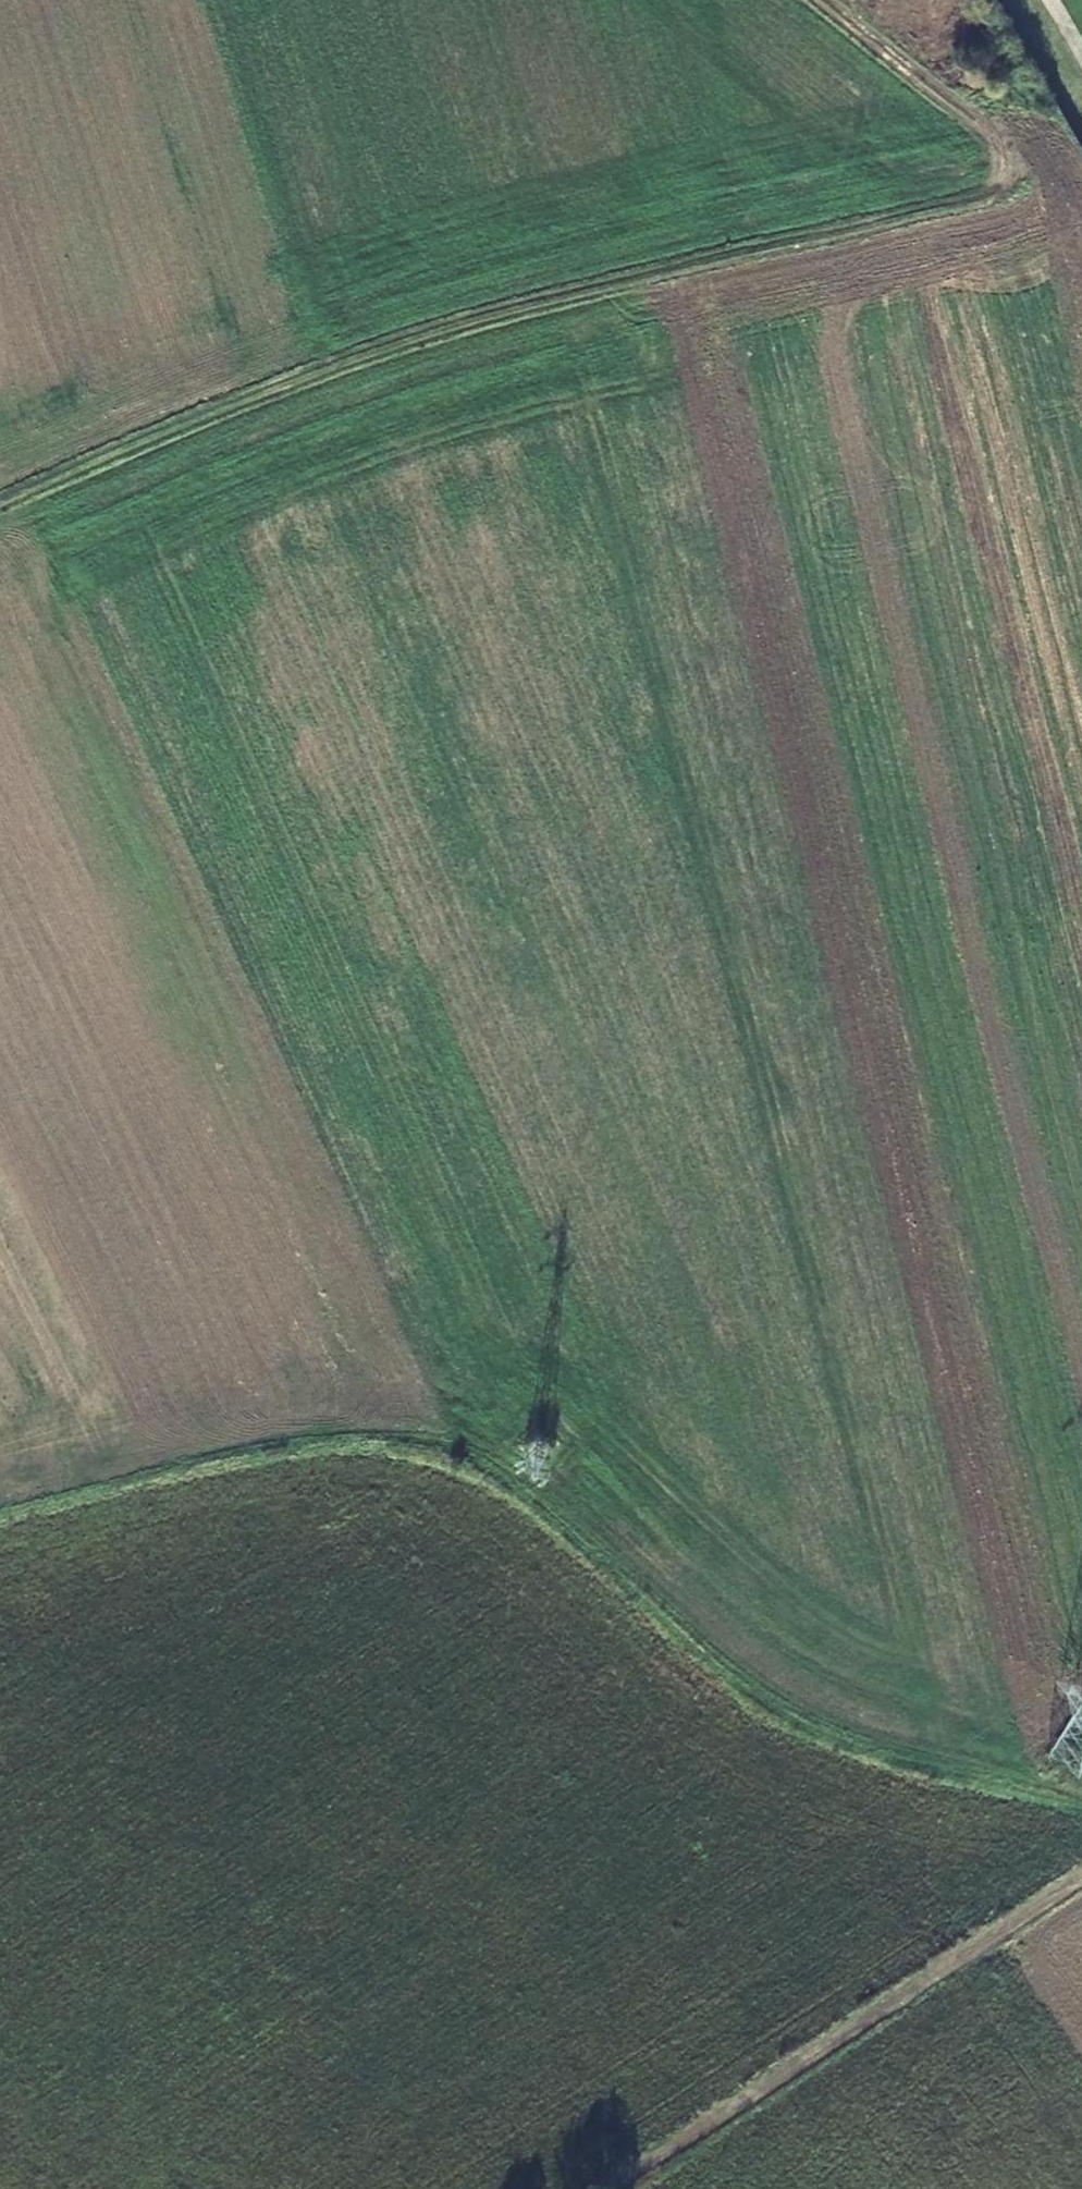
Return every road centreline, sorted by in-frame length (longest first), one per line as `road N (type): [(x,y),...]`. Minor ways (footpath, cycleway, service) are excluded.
road 1 (track): [(825,0),(1015,150)]

